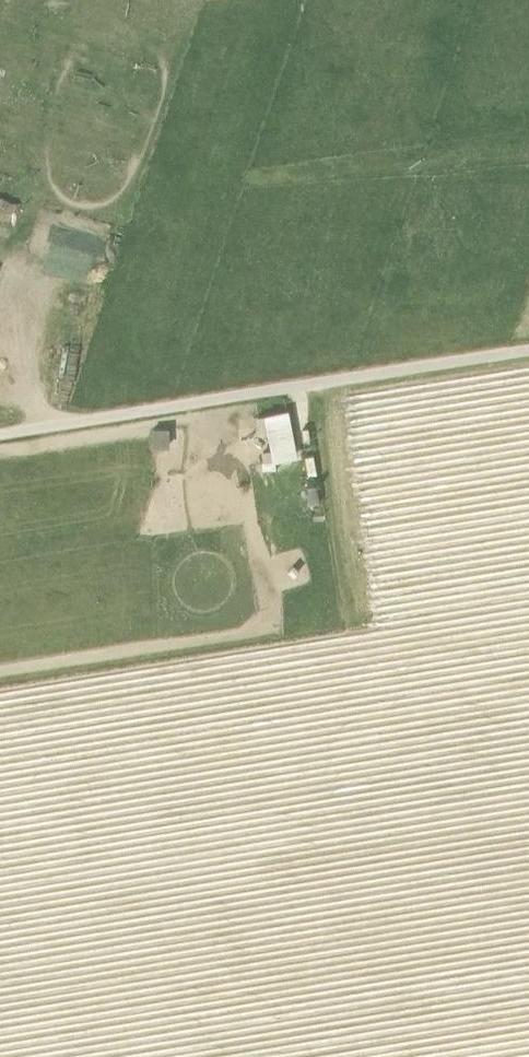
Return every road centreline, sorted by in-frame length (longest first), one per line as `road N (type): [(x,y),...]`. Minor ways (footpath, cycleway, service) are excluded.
road 1 (track): [(0,432),(528,348)]

